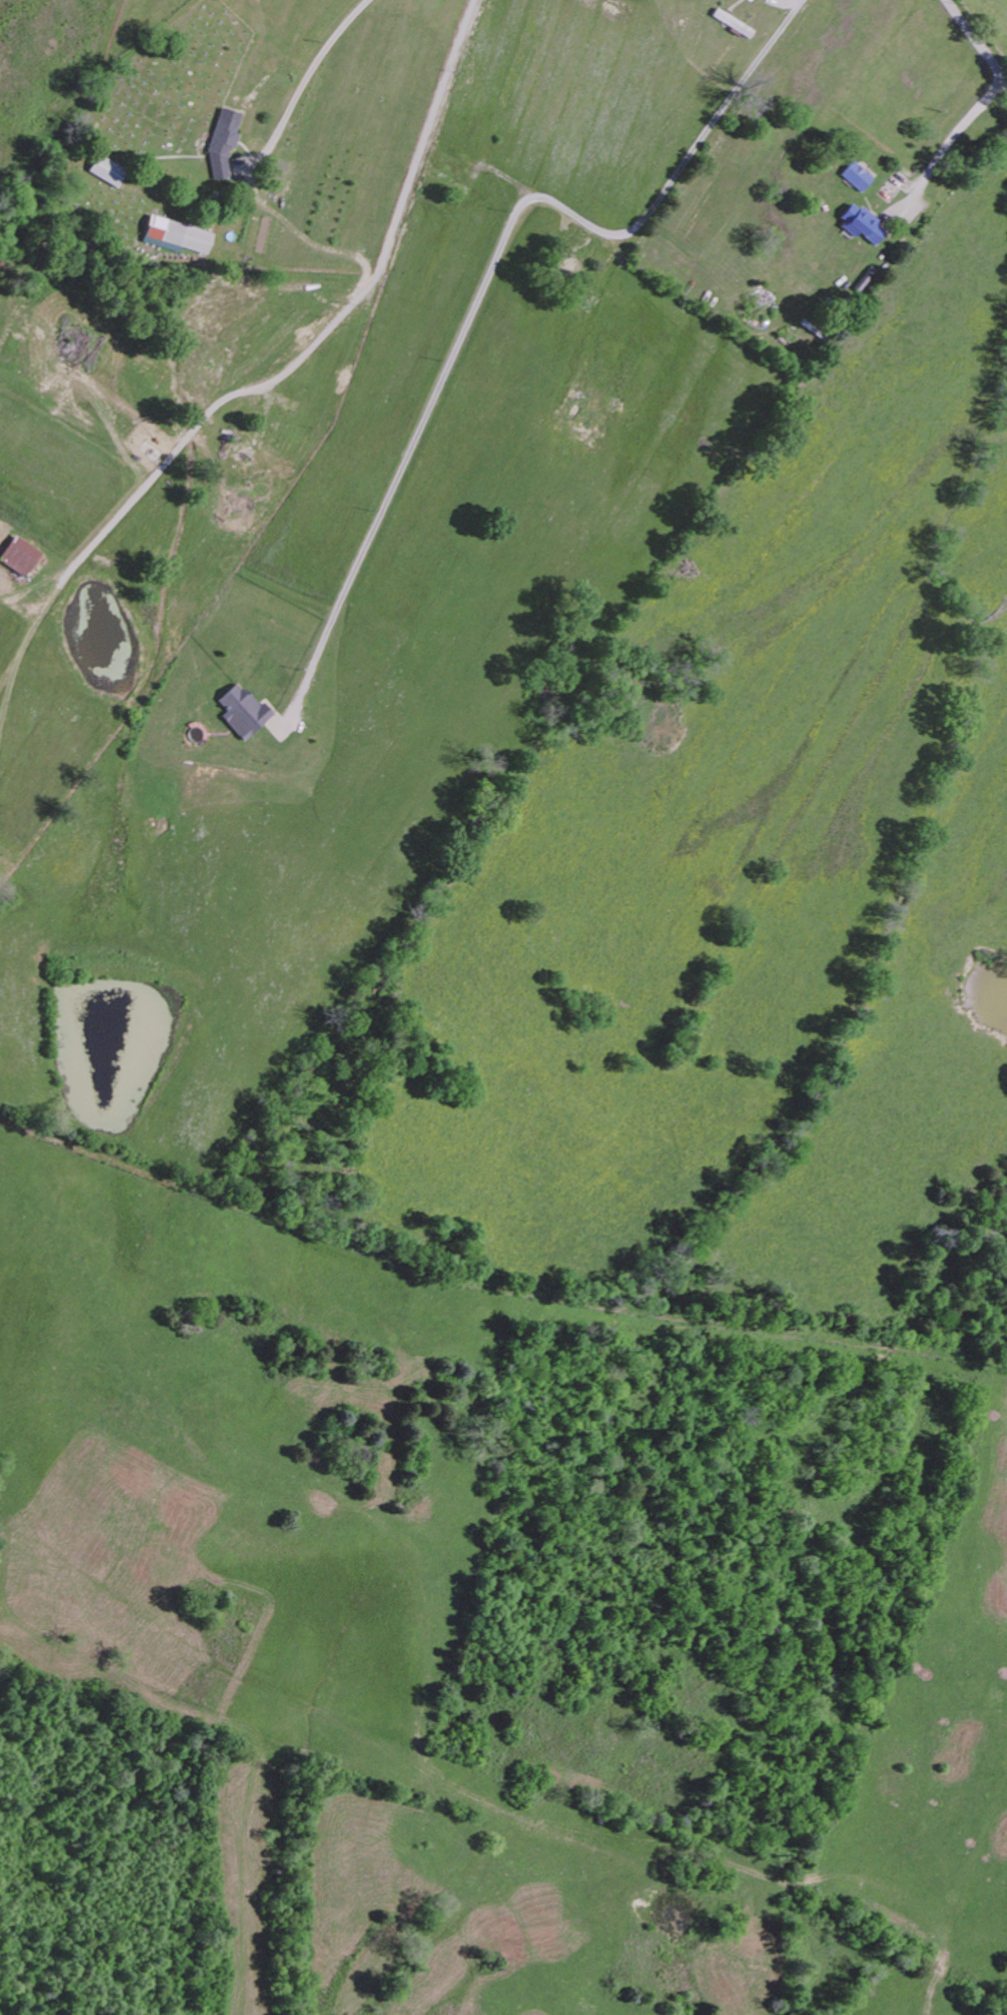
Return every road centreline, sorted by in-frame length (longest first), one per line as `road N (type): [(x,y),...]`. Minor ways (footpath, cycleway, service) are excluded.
road 1 (residential): [(354,0),(235,171)]

